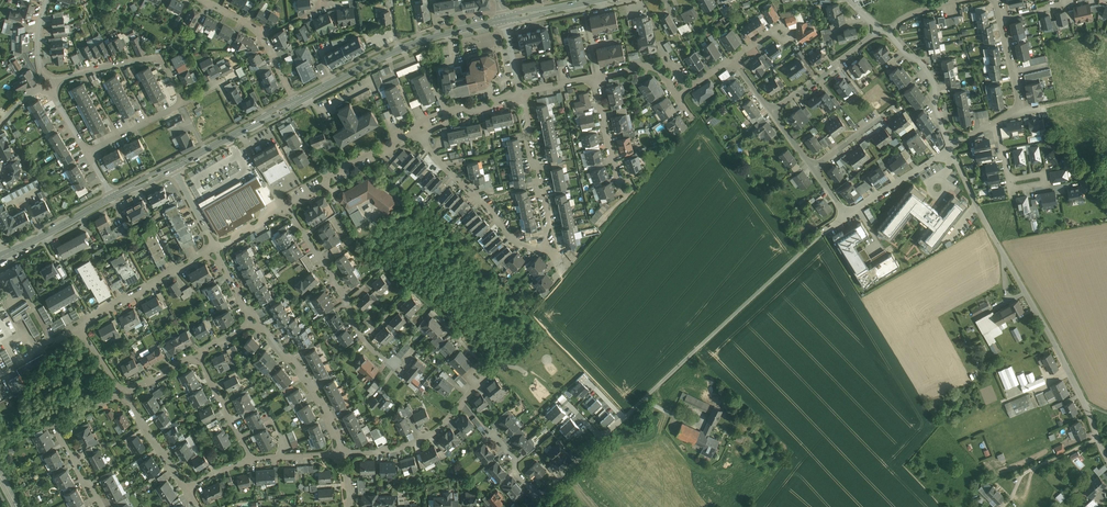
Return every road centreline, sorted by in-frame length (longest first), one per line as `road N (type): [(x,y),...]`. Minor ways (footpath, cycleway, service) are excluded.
road 1 (residential): [(951,149),(1106,459)]
road 2 (residential): [(617,424),(846,214)]
road 3 (secondary): [(308,96),(424,40),(503,20)]
road 4 (residential): [(552,246),(523,245),(434,157),(422,128)]
road 5 (residential): [(98,506),(58,432),(61,423),(122,393)]
road 6 (residential): [(256,319),(306,380),(341,453)]
road 7 (residential): [(78,326),(216,249)]
road 8 (residential): [(476,388),(424,438),(341,453)]
road 9 (residential): [(287,205),(422,128)]
road 10 (residential): [(552,246),(521,94)]
road 11 (residential): [(364,338),(287,205)]
road 12 (secondary): [(173,167),(298,101)]
road 13 (residential): [(298,101),(264,37),(206,0)]
road 14 (residential): [(995,122),(1020,108),(997,0)]
road 15 (residential): [(882,29),(772,112)]
road 16 (residential): [(888,33),(926,69),(951,149)]
road 17 (residential): [(846,214),(951,149)]
road 18 (secondary): [(5,255),(113,197)]

